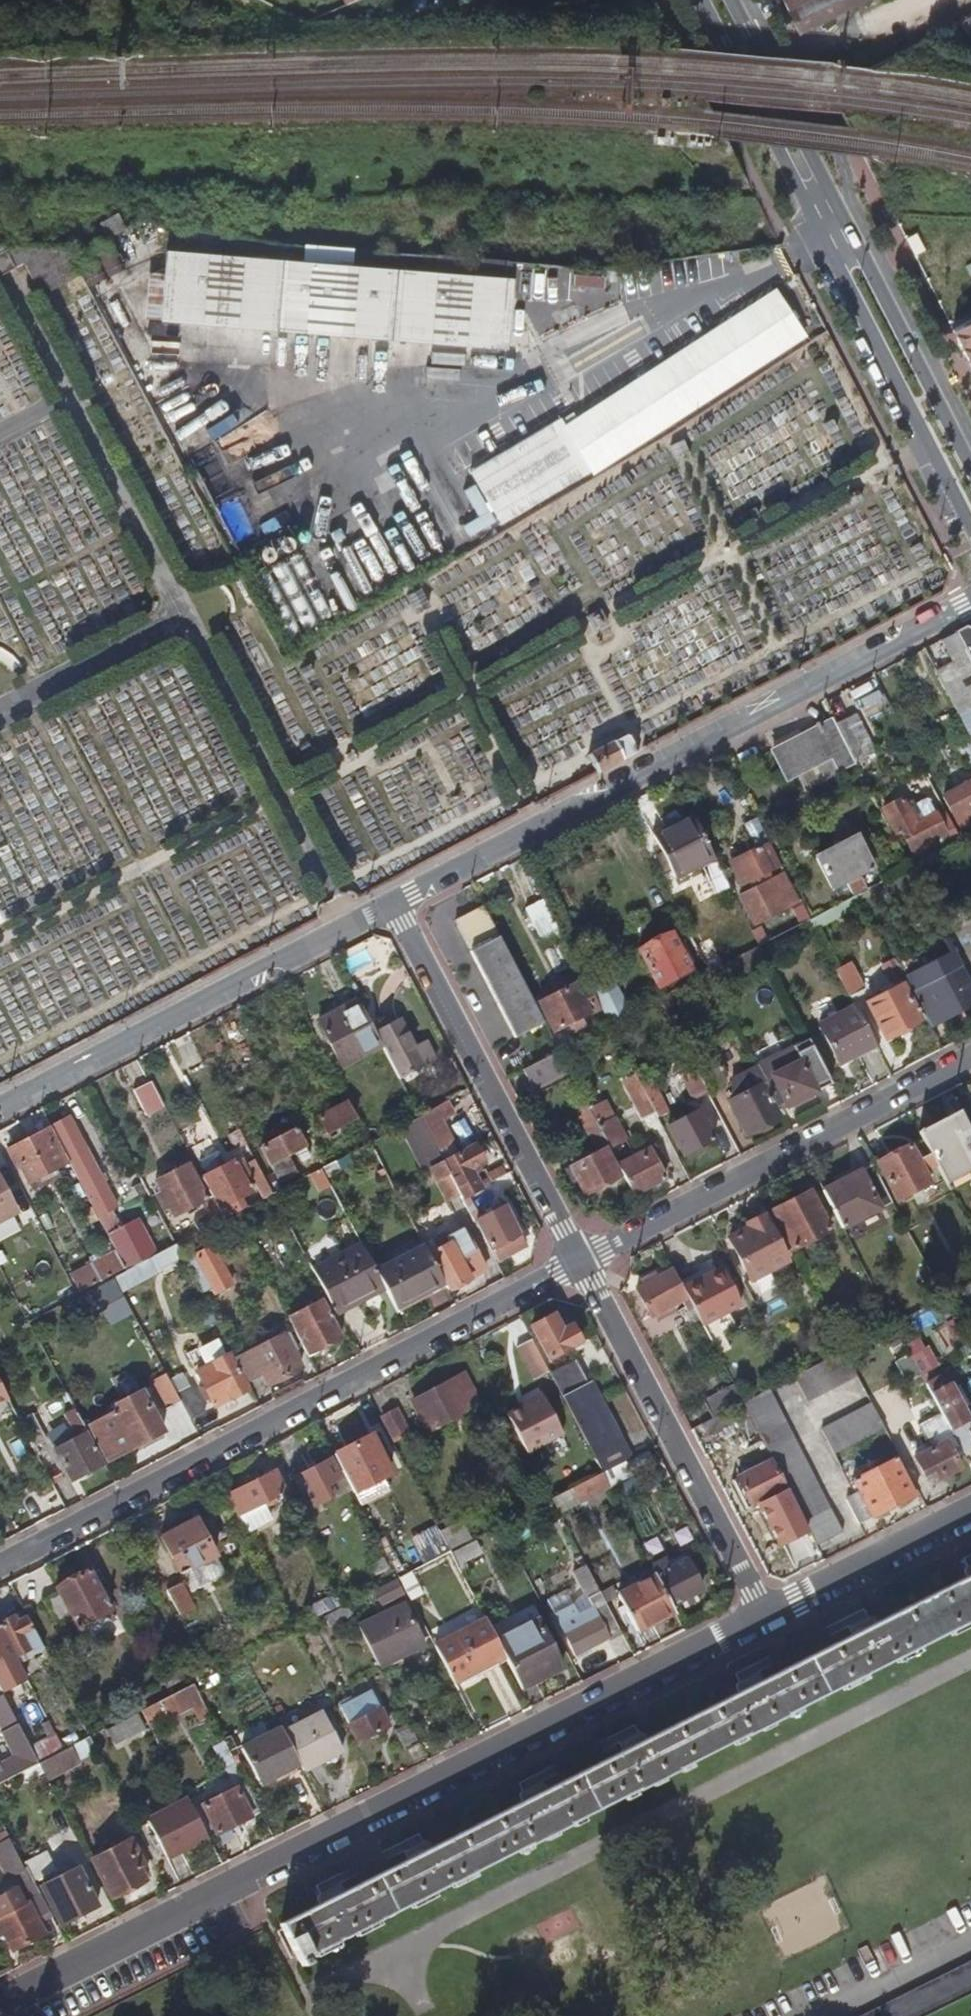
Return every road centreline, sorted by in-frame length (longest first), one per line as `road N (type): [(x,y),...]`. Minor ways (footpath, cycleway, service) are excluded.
road 1 (residential): [(0,2001),(766,1612)]
road 2 (residential): [(582,1259),(0,1565)]
road 3 (residential): [(393,905),(970,601)]
road 4 (secondary): [(695,0),(970,525)]
road 5 (secondary): [(970,482),(725,0)]
road 6 (residential): [(0,1101),(393,905)]
road 7 (residential): [(970,1058),(582,1259)]
road 8 (residential): [(393,905),(582,1259)]
road 9 (residential): [(582,1259),(766,1612)]
road 10 (residential): [(766,1612),(970,1506)]

